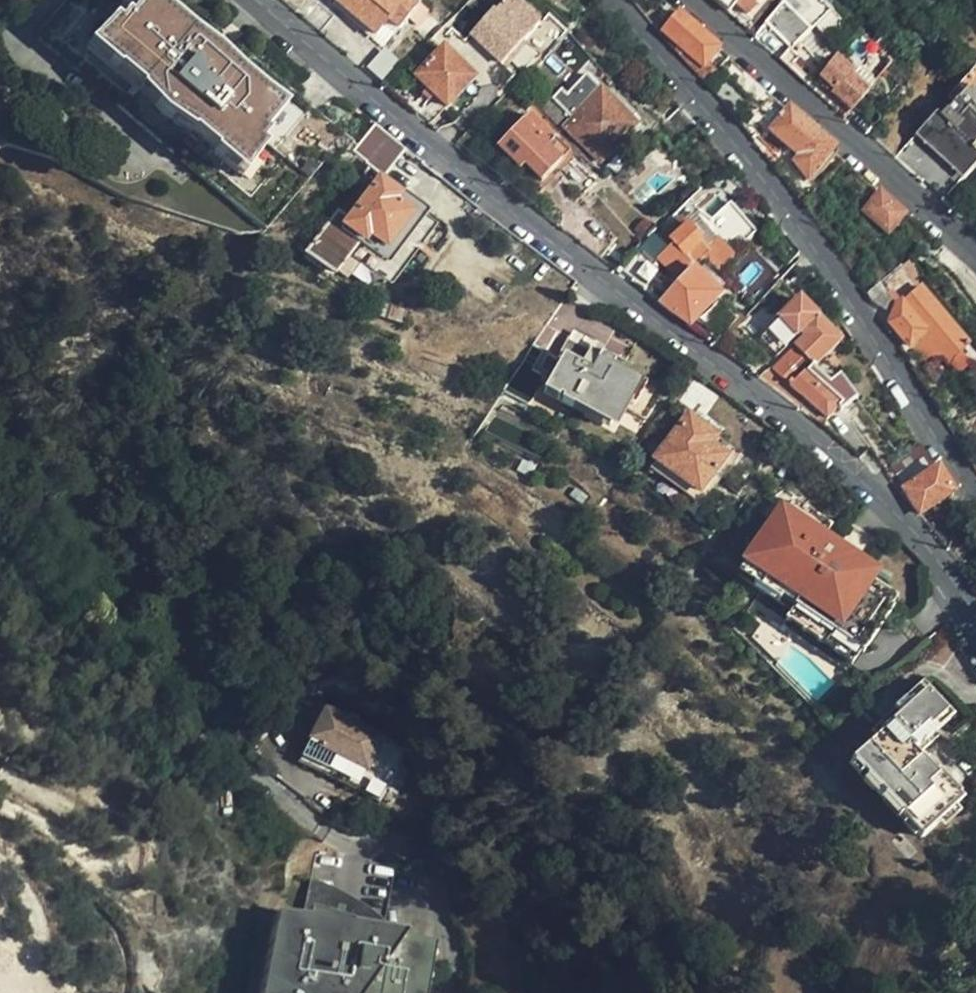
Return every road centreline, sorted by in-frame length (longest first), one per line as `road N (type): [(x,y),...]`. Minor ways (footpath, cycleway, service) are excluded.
road 1 (tertiary): [(255,0),(384,113),(872,491),(934,559),(975,620)]
road 2 (tertiary): [(975,503),(764,180),(603,0)]
road 3 (residential): [(198,741),(342,829),(413,862),(445,891),(452,992)]
road 4 (tertiary): [(689,0),(975,256)]
road 5 (residential): [(0,547),(198,741)]
road 6 (residential): [(0,801),(40,815),(114,809),(138,796),(151,764),(198,741)]

